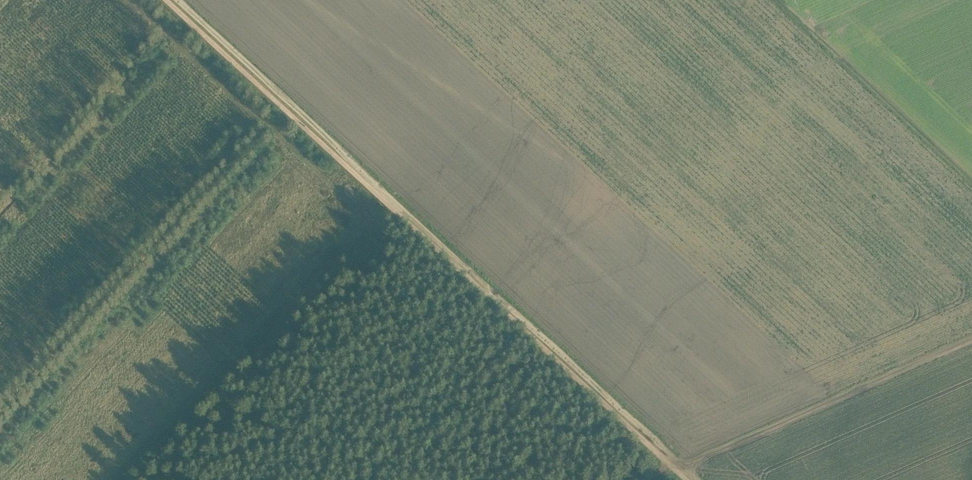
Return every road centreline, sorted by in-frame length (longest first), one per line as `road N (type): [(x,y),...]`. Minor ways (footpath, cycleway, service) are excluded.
road 1 (track): [(700,479),(180,0)]
road 2 (track): [(685,466),(971,338)]

